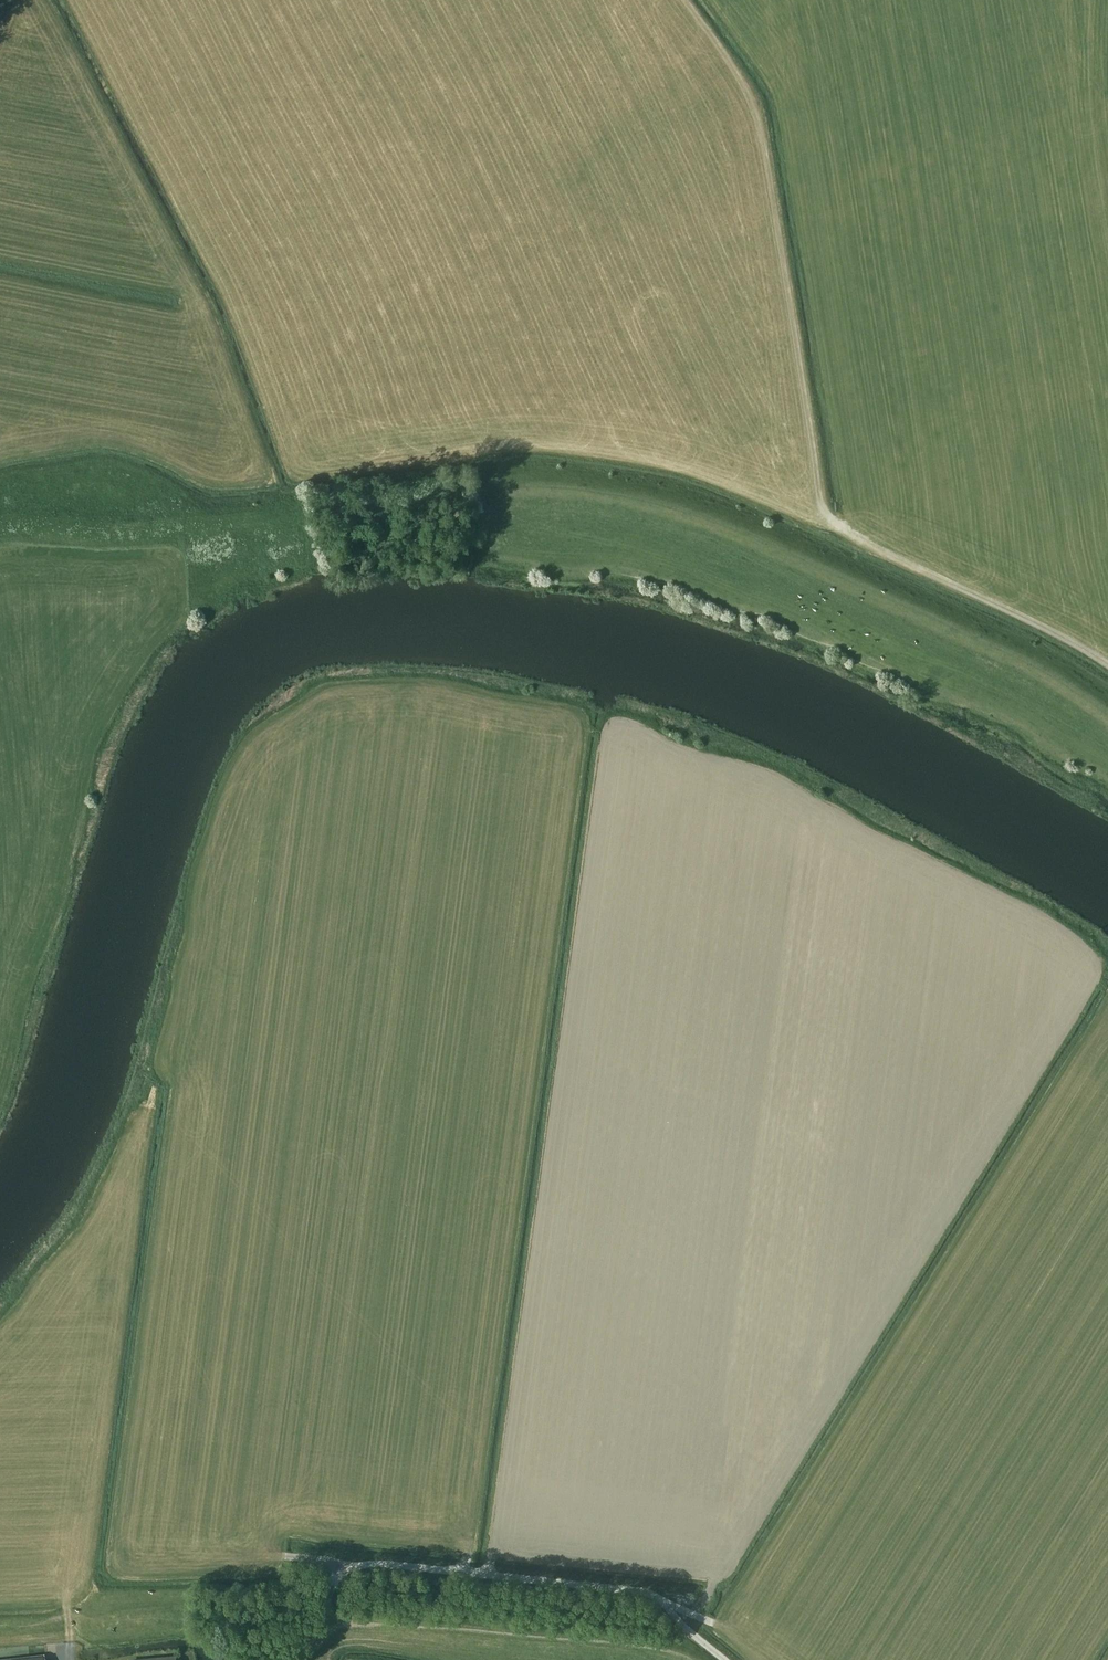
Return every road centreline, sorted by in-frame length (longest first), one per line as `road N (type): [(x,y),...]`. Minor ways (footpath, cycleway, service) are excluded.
road 1 (track): [(685,0),(757,108),(828,524),(1107,667)]
road 2 (track): [(289,1659),(314,1633),(341,1574),(369,1561),(652,1594),(725,1659)]

